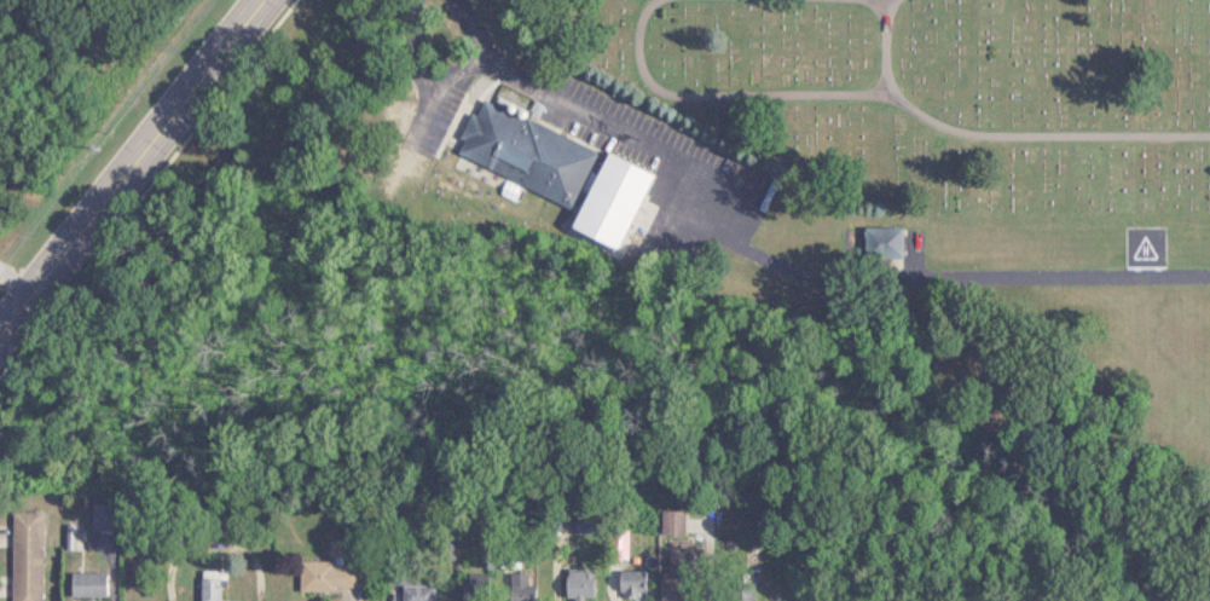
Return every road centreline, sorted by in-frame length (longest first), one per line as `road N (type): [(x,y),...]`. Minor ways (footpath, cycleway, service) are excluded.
road 1 (secondary): [(0,330),(264,0)]

